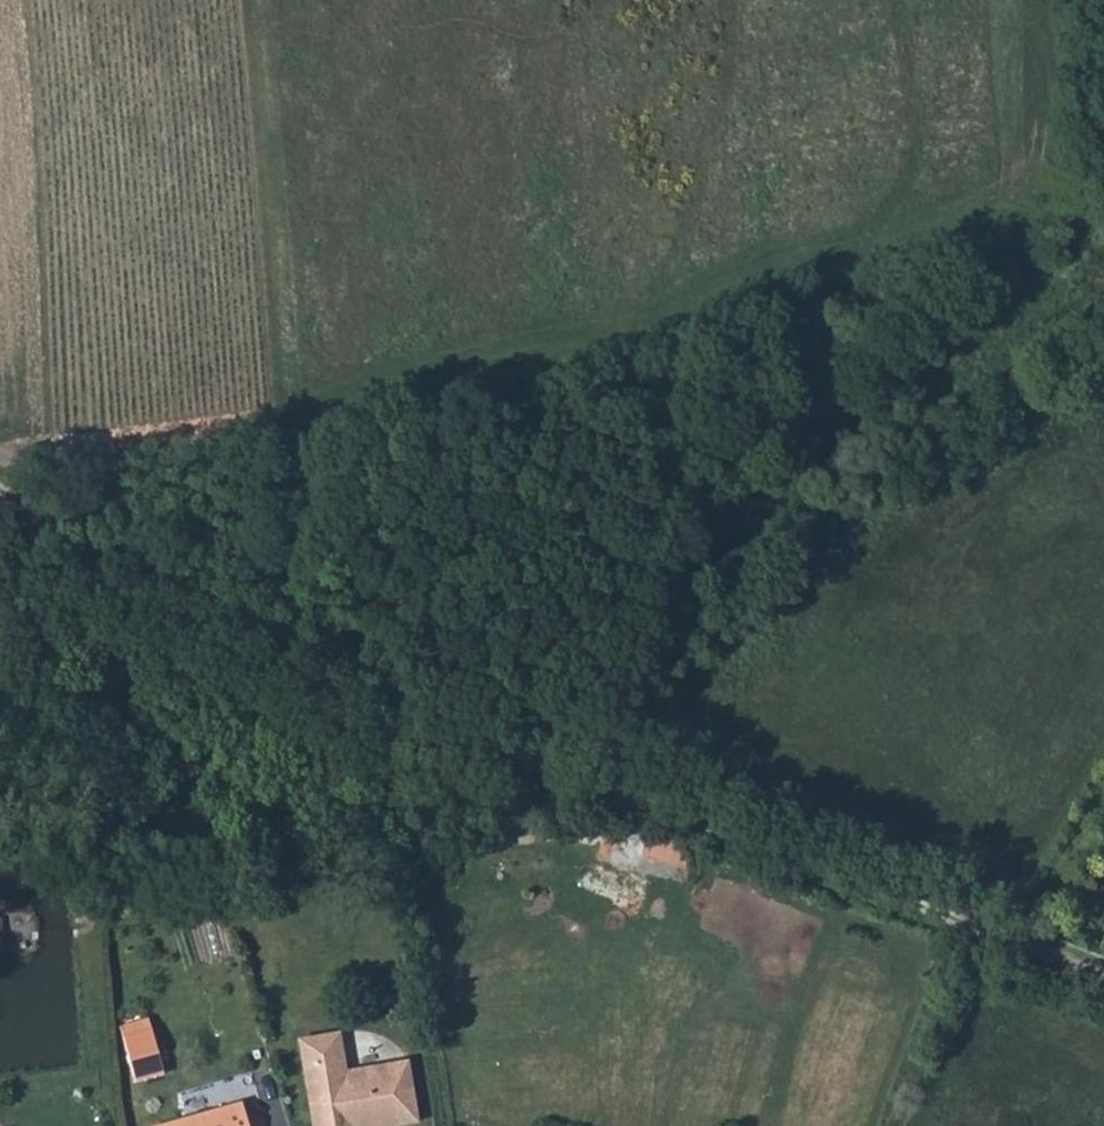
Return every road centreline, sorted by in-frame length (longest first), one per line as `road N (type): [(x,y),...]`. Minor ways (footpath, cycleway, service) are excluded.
road 1 (track): [(1103,977),(931,906),(484,746)]

